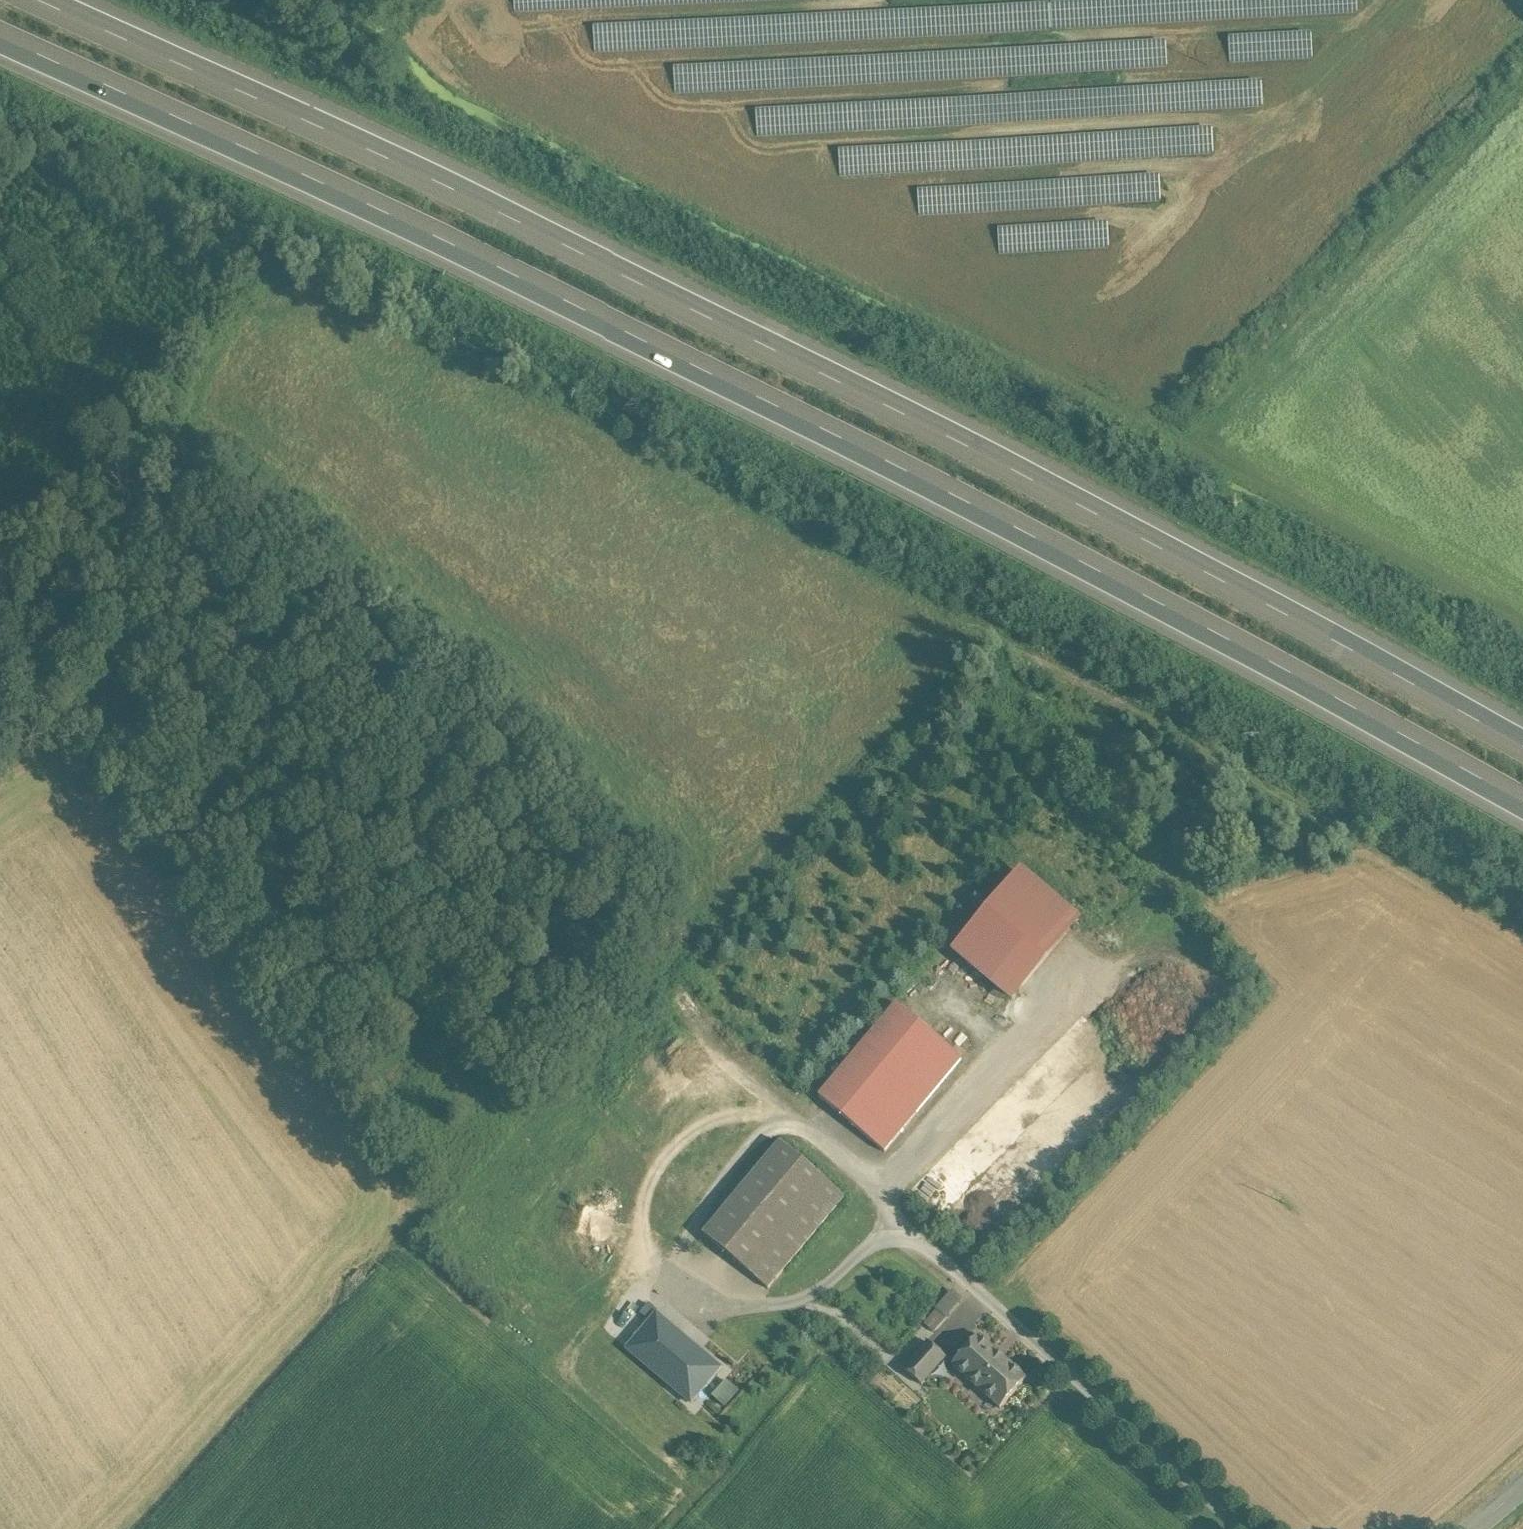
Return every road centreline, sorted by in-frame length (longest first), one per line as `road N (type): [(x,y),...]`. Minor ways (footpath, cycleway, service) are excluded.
road 1 (motorway): [(0,48),(583,315),(1522,825)]
road 2 (motorway): [(1522,738),(774,336),(23,0)]

